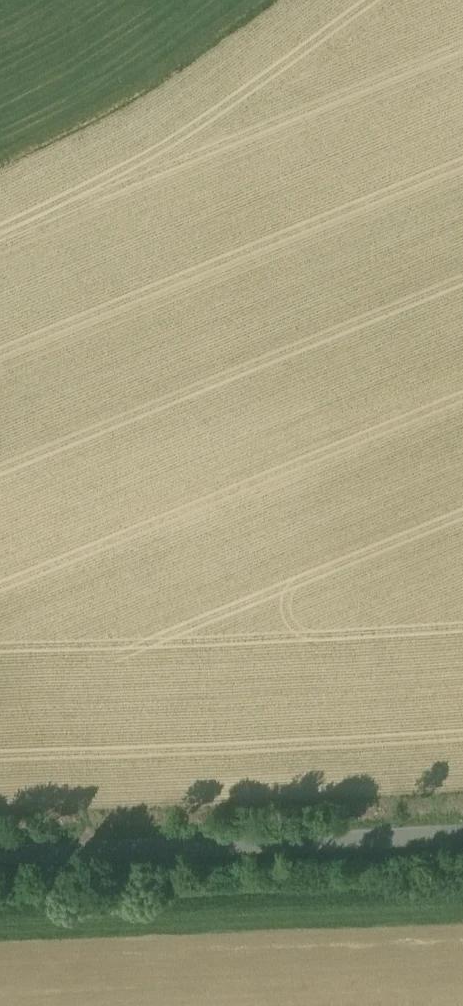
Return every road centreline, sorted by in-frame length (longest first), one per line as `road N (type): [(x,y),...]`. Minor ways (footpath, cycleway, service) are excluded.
road 1 (unclassified): [(462,835),(0,857)]

